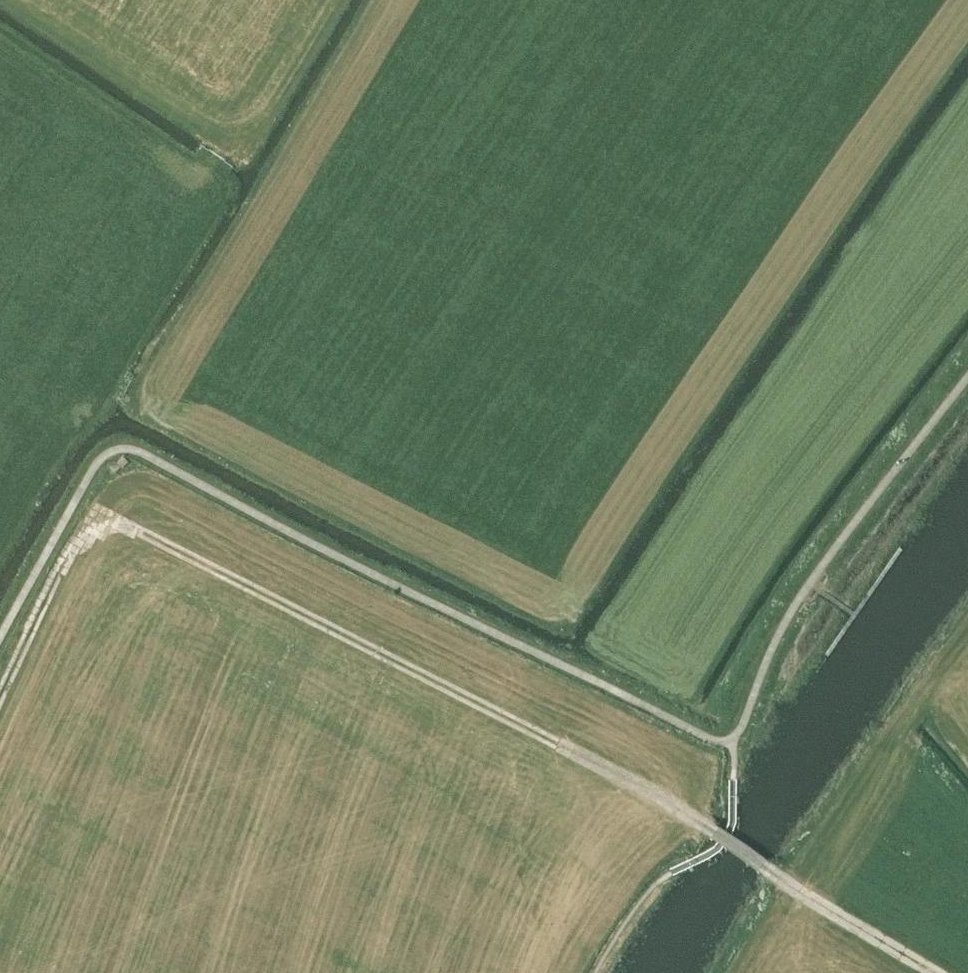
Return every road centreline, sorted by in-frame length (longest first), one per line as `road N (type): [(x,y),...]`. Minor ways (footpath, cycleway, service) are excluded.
road 1 (track): [(714,839),(627,782),(115,522),(71,551),(0,697)]
road 2 (track): [(714,839),(929,972)]

